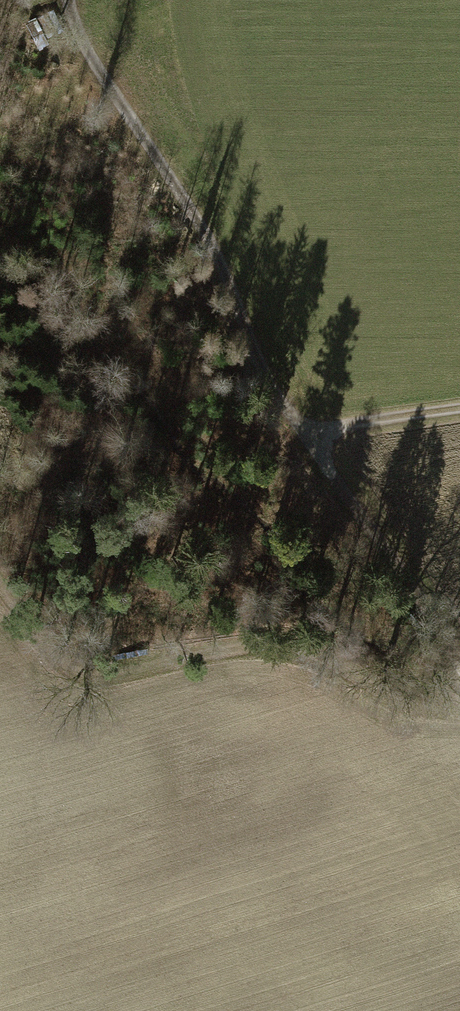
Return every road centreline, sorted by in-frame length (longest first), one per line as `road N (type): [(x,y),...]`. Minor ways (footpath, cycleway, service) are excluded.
road 1 (track): [(70,0),(76,31),(202,234),(307,443)]
road 2 (track): [(0,596),(55,644),(130,675),(275,658),(332,668),(390,697),(459,703)]
road 3 (track): [(307,443),(459,678)]
road 4 (track): [(307,443),(348,427),(459,414)]

